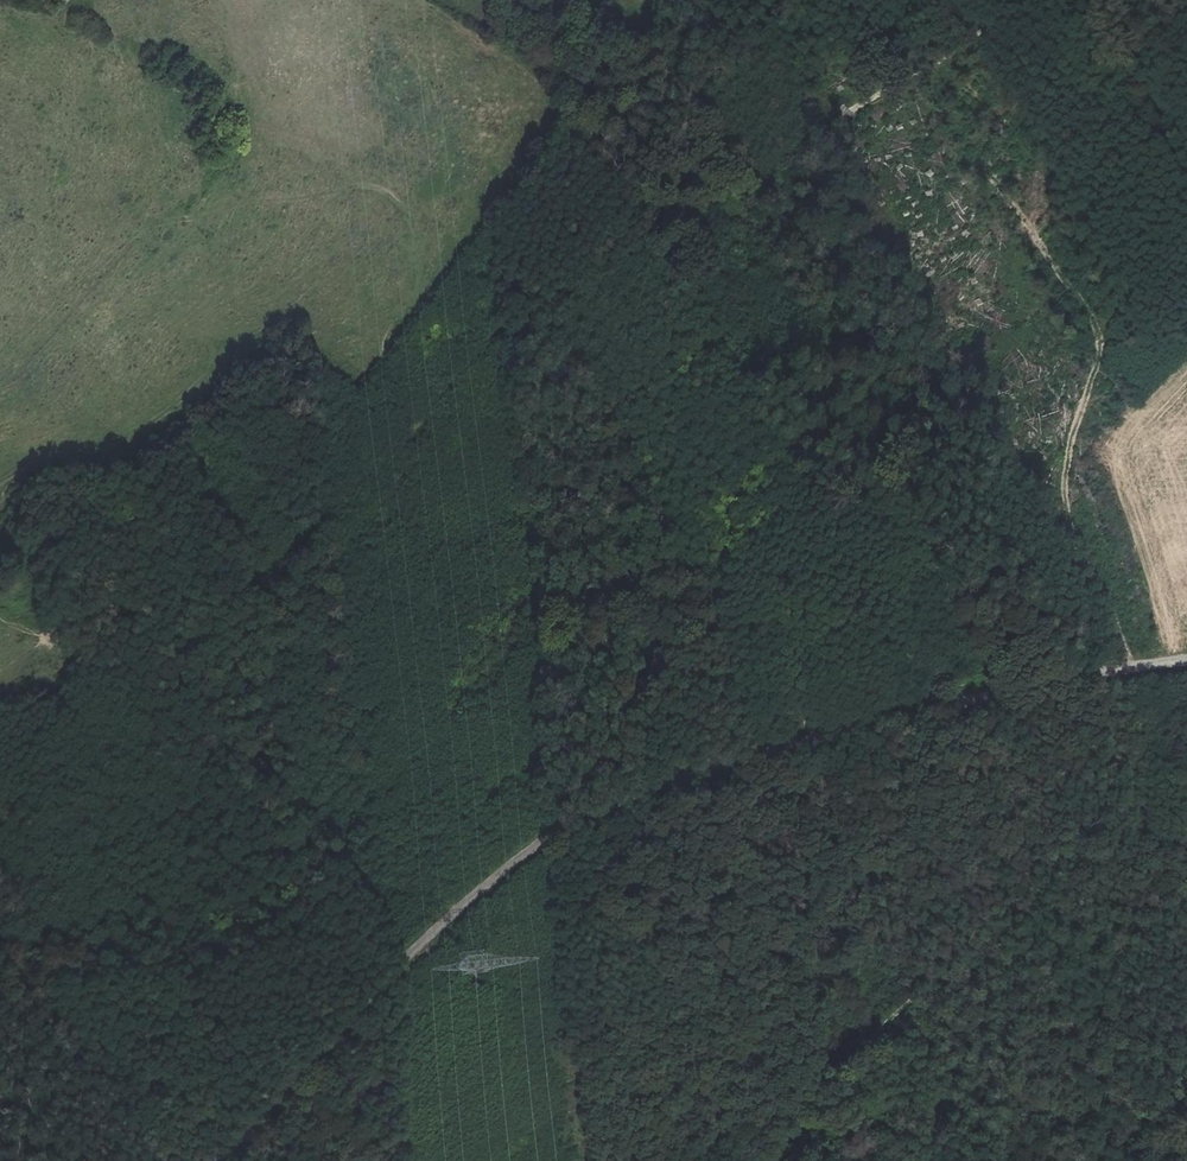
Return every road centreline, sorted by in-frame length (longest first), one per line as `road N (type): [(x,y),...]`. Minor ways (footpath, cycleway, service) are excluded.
road 1 (unclassified): [(1186,663),(861,727),(653,788),(532,849),(418,945),(214,1160)]
road 2 (track): [(524,326),(477,353),(422,422),(249,591),(40,706),(0,718)]
road 3 (track): [(524,326),(554,432),(596,525),(598,653),(627,663),(723,619),(746,619),(761,631),(813,742)]
road 4 (track): [(1056,0),(1012,12),(789,155),(648,197),(595,265),(524,326)]
road 5 (track): [(772,1160),(882,1031),(925,995),(991,962),(1186,910)]
road 6 (track): [(418,945),(453,981),(512,986),(561,972),(606,923)]
road 7 (track): [(648,197),(625,150),(591,0)]

